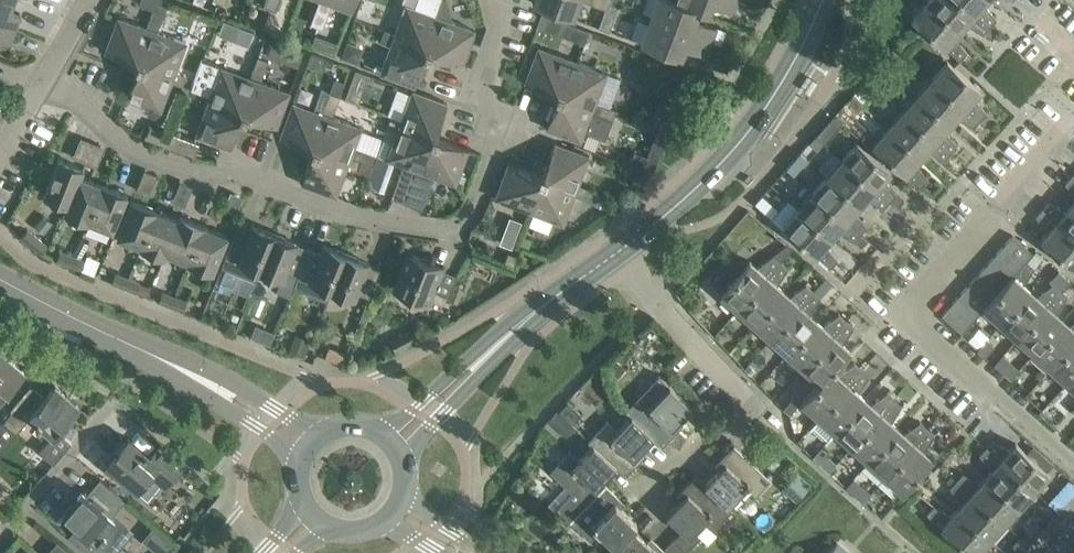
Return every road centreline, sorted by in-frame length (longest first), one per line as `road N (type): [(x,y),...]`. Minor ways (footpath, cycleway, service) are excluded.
road 1 (residential): [(40,84),(77,98),(147,153),(258,177),(357,213),(456,222),(471,208),(494,143),(482,85),(499,28),(491,0)]
road 2 (residential): [(1073,459),(927,335),(919,290),(1073,114)]
road 3 (residential): [(620,250),(752,405),(637,489)]
road 4 (tertiary): [(620,250),(737,146),(826,0)]
road 5 (unclassified): [(0,278),(192,373)]
road 6 (residential): [(111,406),(0,531)]
road 7 (tertiary): [(490,355),(620,250)]
road 8 (unclassified): [(319,438),(242,391),(192,373)]
road 9 (tertiary): [(490,355),(462,364),(379,439)]
road 10 (tertiary): [(398,462),(490,355)]
road 11 (unclassified): [(192,373),(303,456)]

